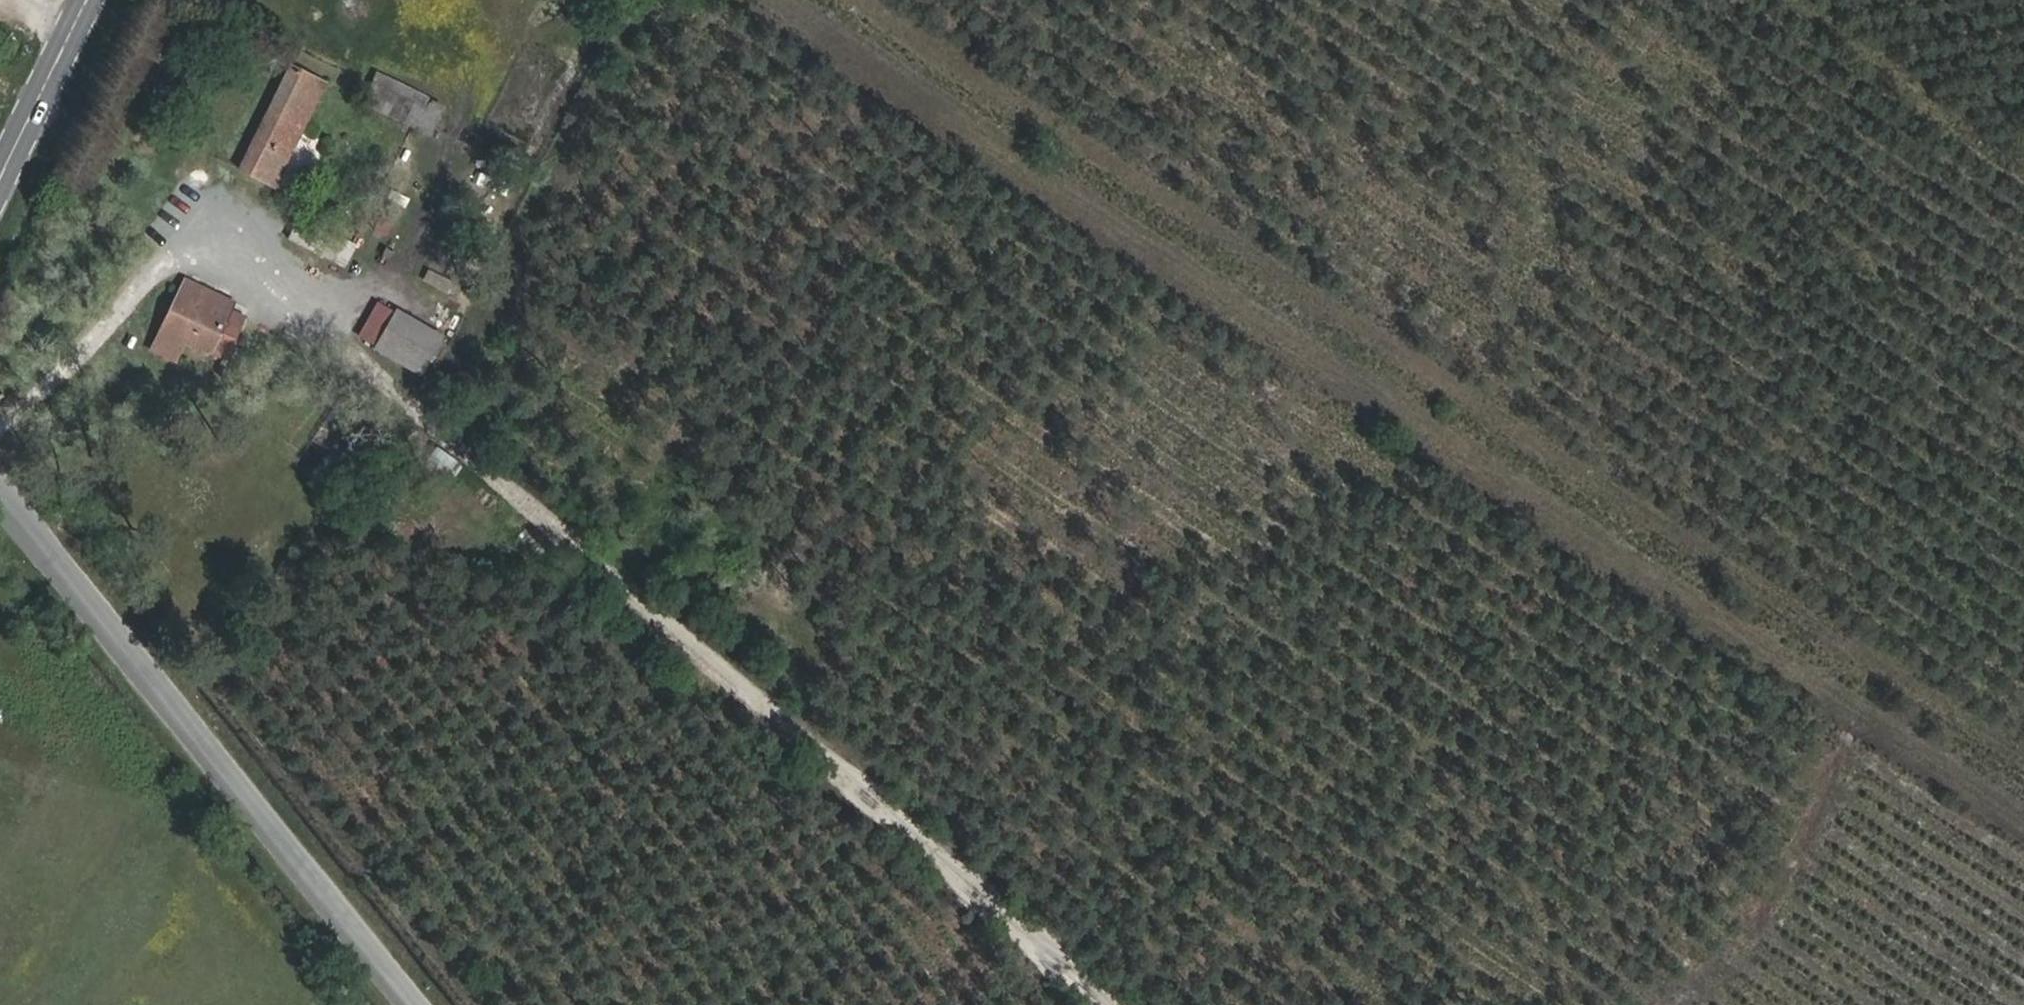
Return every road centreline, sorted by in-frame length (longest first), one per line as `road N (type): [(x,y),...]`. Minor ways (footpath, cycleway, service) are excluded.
road 1 (tertiary): [(415,1004),(7,499)]
road 2 (primary): [(85,0),(0,174)]

